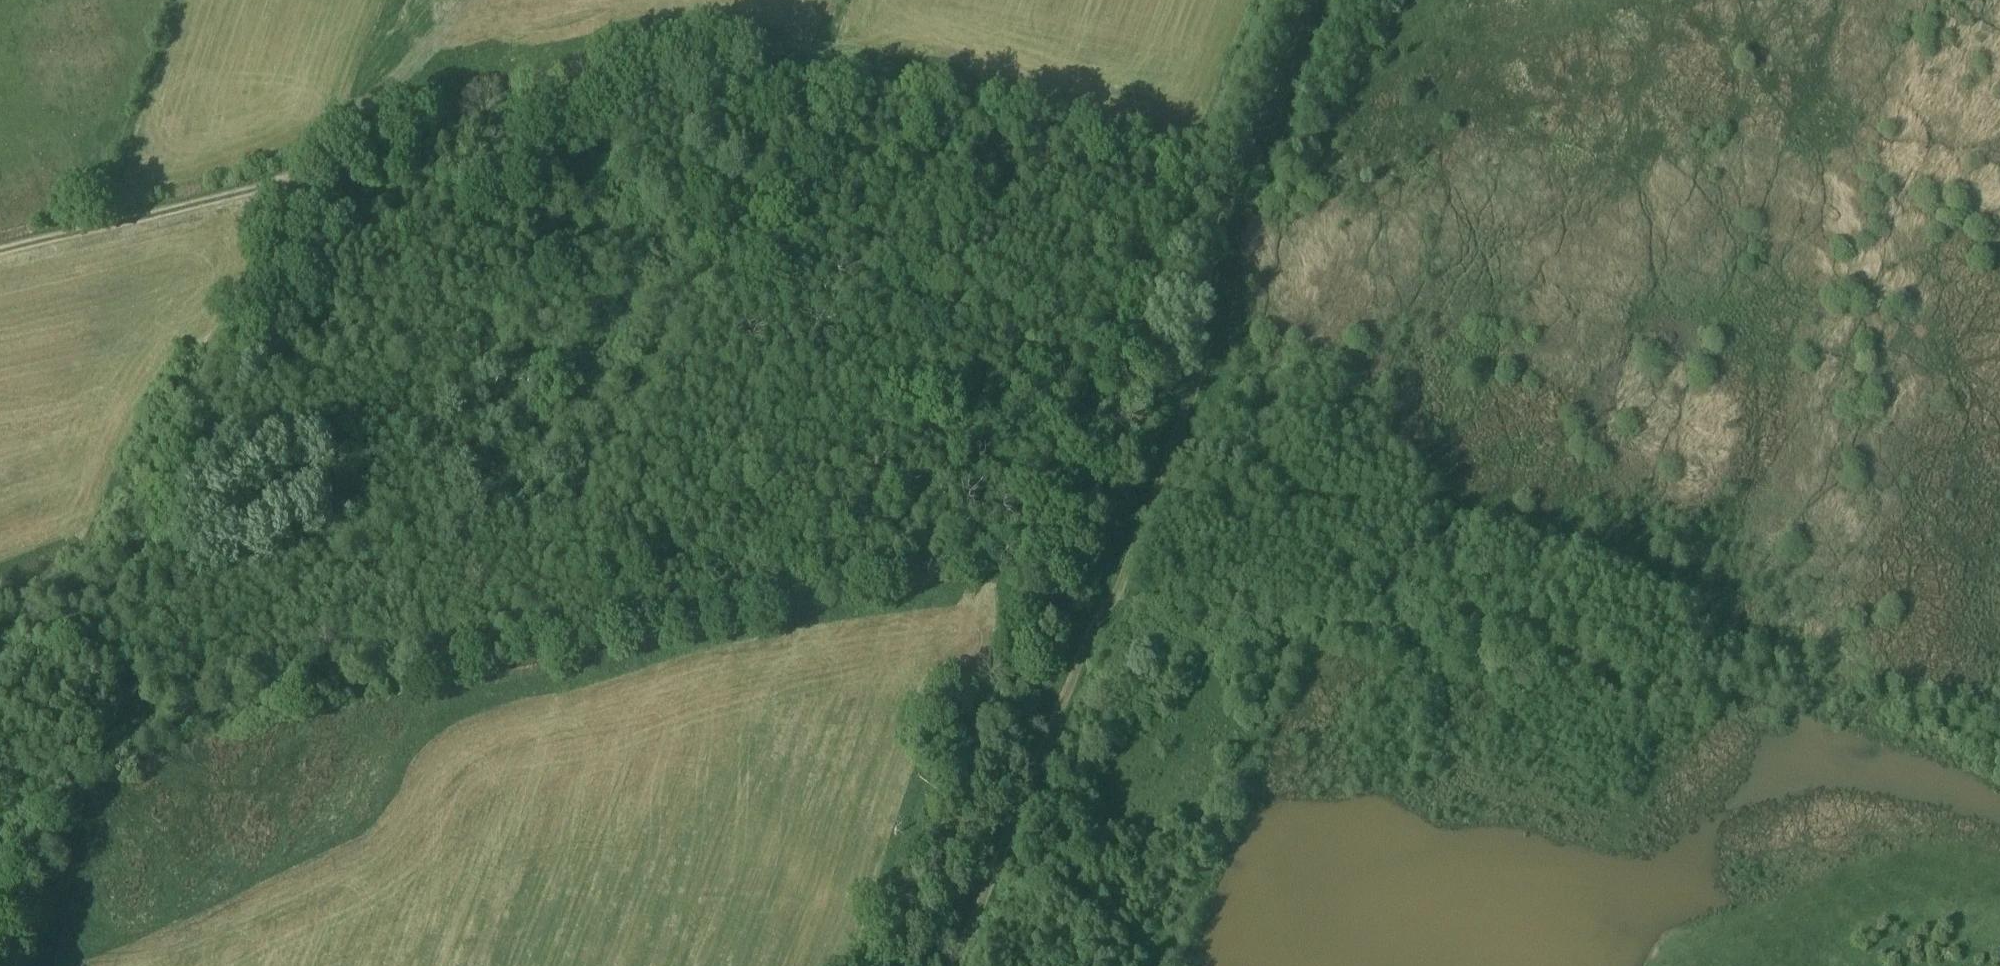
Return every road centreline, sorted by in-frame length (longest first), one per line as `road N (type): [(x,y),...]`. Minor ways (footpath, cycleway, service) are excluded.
road 1 (track): [(0,252),(292,177)]

